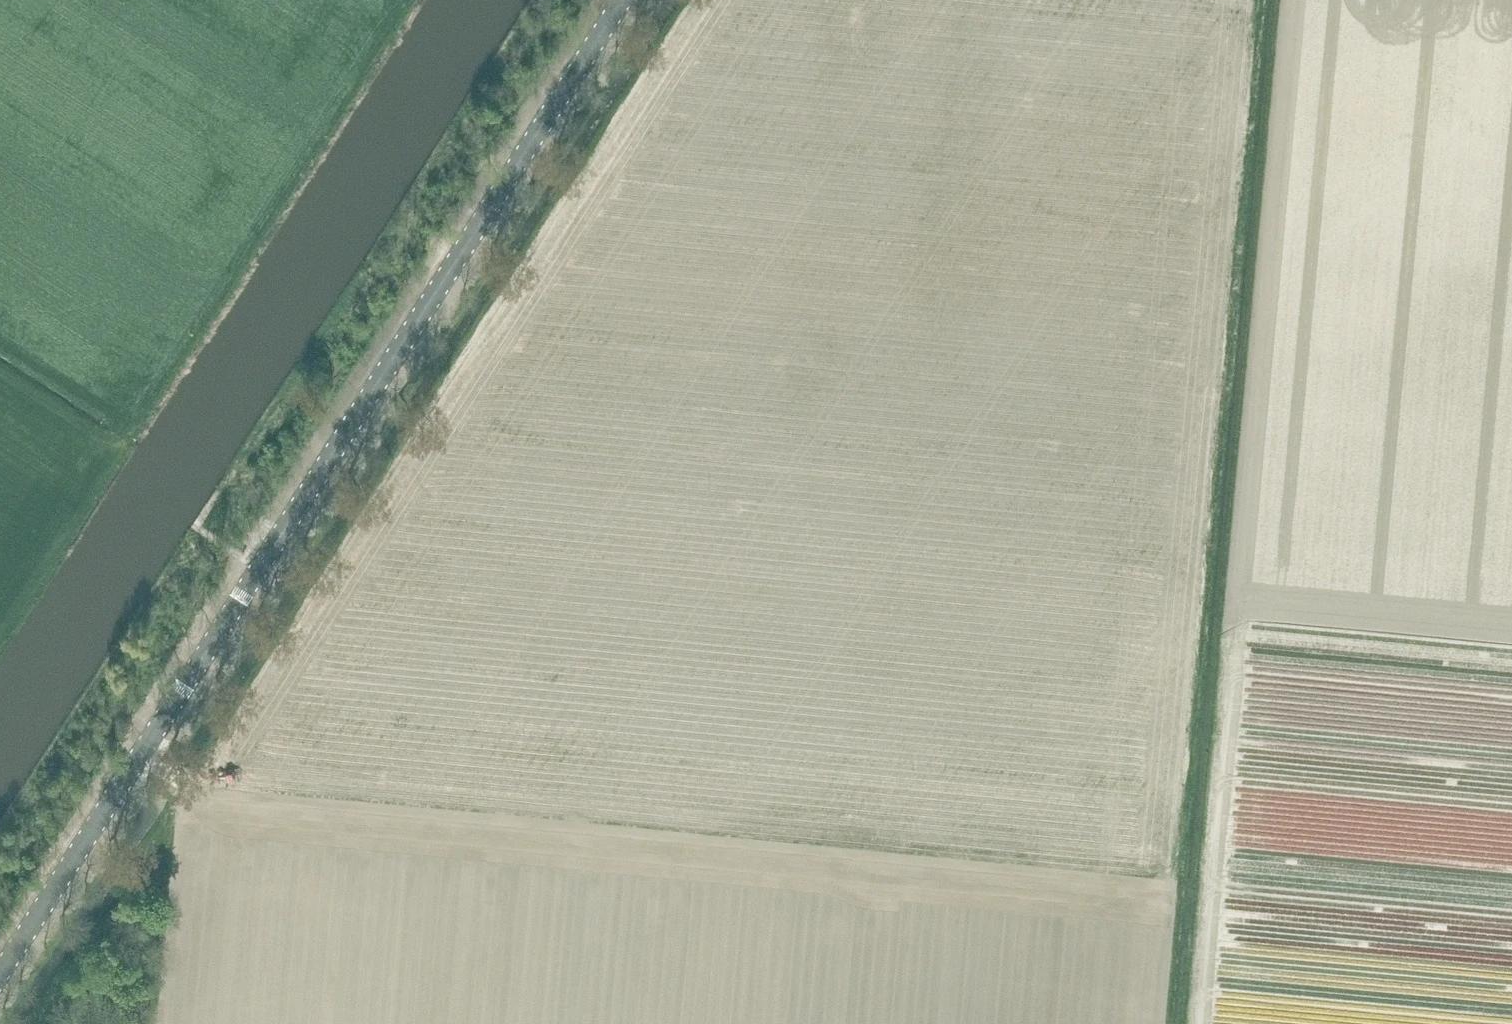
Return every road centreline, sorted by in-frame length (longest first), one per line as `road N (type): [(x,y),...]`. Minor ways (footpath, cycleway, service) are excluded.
road 1 (unclassified): [(0,975),(132,774),(608,0)]

